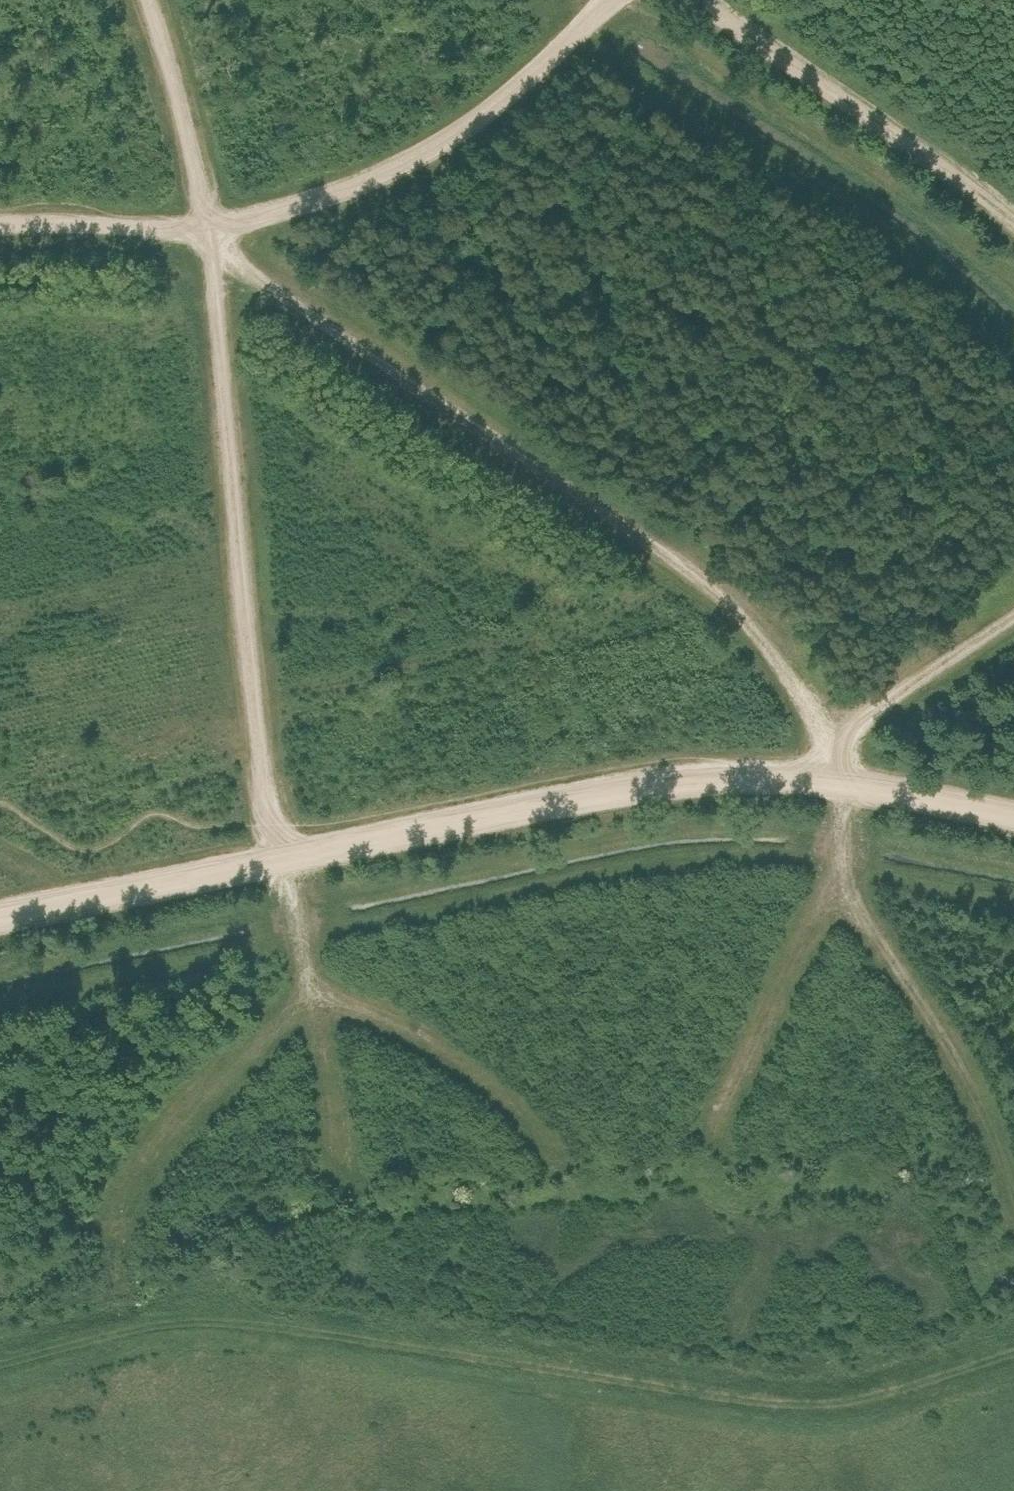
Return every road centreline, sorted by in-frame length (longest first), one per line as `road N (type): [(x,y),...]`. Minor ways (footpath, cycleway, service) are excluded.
road 1 (track): [(1013,817),(813,779),(608,802),(317,857)]
road 2 (track): [(623,0),(429,144),(207,245),(98,232),(0,237)]
road 3 (track): [(317,857),(0,916)]

